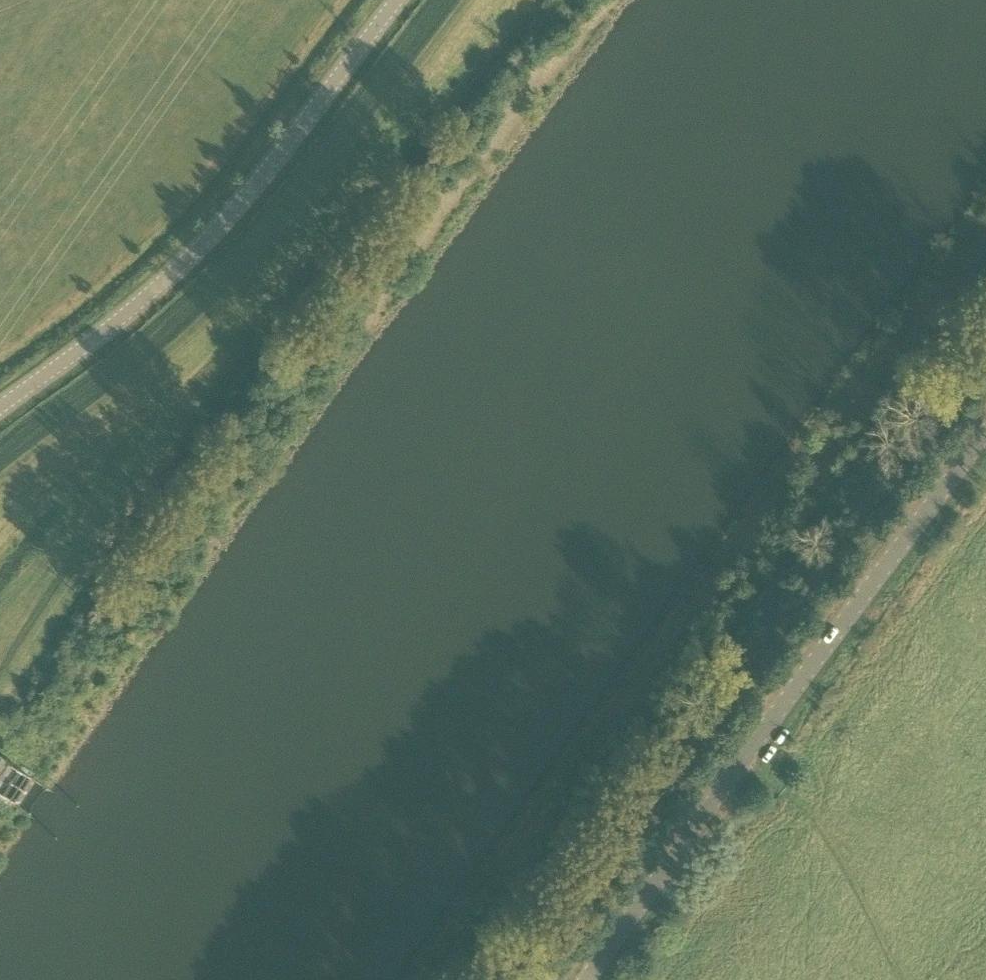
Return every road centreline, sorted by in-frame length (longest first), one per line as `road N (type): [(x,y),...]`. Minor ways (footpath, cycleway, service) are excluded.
road 1 (unclassified): [(588,979),(985,435)]
road 2 (residential): [(0,410),(156,290),(230,219),(401,0)]

